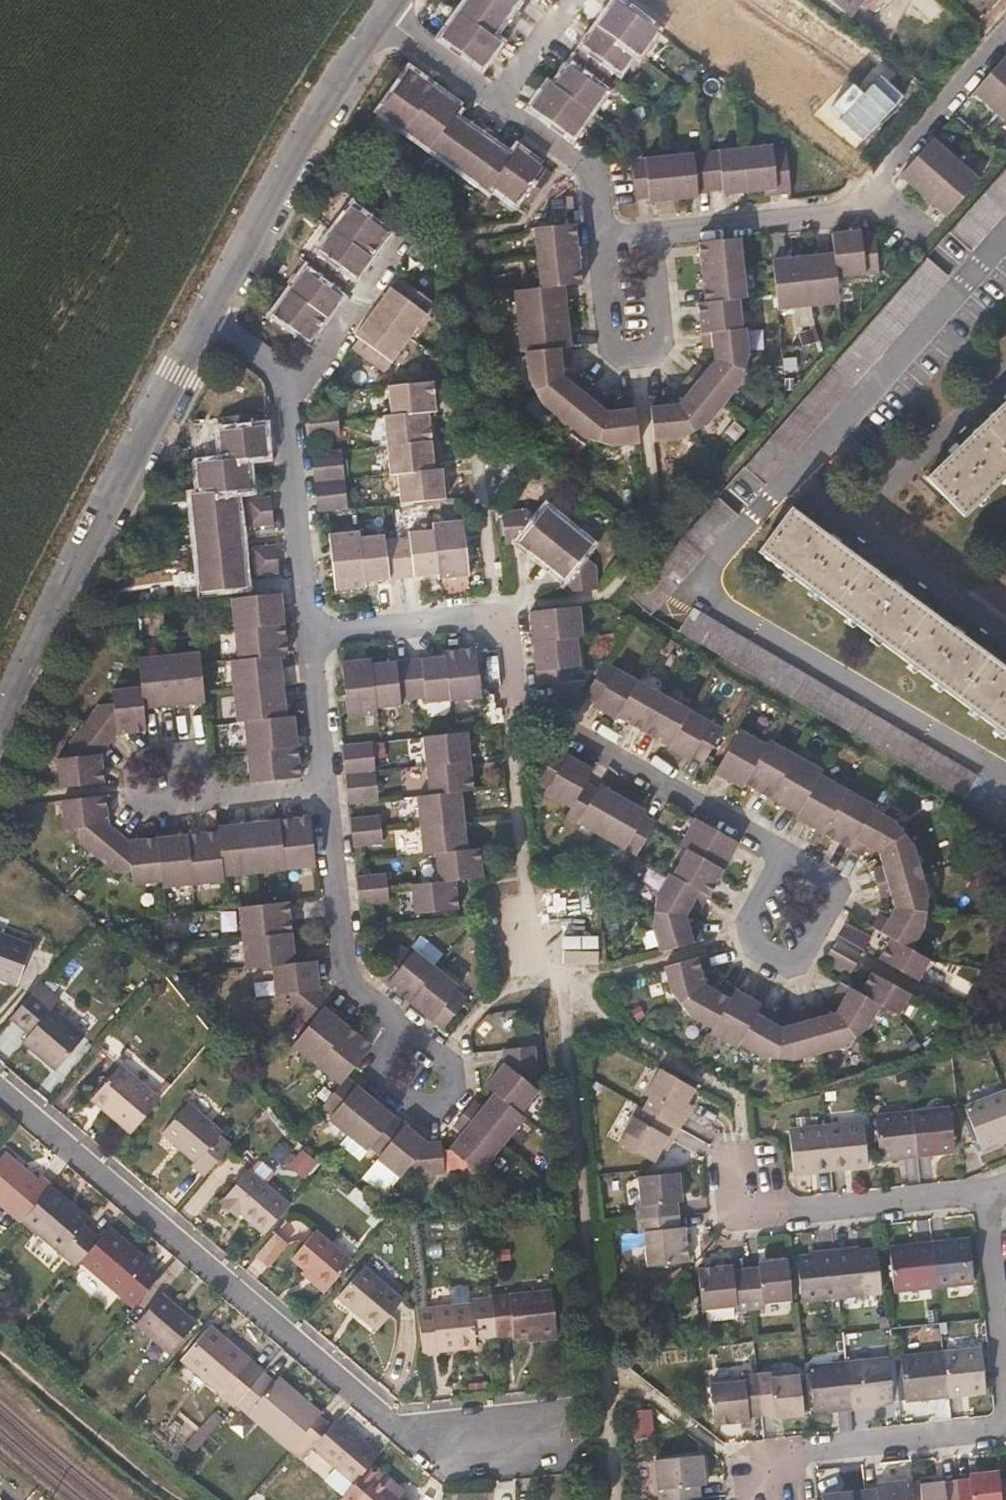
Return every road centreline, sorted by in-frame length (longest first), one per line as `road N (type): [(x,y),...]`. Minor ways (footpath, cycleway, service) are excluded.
road 1 (residential): [(1005,788),(724,604),(718,568),(1005,245)]
road 2 (residential): [(0,1093),(397,1425),(468,1449),(565,1438)]
road 3 (residential): [(316,627),(500,609),(509,690),(778,844)]
road 4 (residential): [(0,720),(200,322)]
road 5 (residential): [(665,230),(863,202),(1005,34)]
road 6 (residential): [(200,322),(307,123),(379,15)]
road 7 (residential): [(597,236),(604,343),(626,364),(654,361),(673,333),(665,230)]
road 8 (residential): [(778,844),(735,919),(743,952),(788,978),(808,973),(849,886)]
road 9 (residential): [(742,1462),(1005,1426)]
road 10 (residential): [(331,789),(350,980),(407,1024)]
road 11 (residential): [(742,1218),(998,1191)]
road 12 (residential): [(294,382),(286,396),(316,627)]
road 13 (residential): [(219,801),(150,809),(131,798),(127,766),(145,744),(212,736)]
road 14 (residential): [(294,382),(421,215)]
road 15 (residential): [(494,102),(590,169),(597,236)]
road 16 (residential): [(452,1059),(452,1085),(429,1111),(387,1078),(407,1024)]
road 17 (residential): [(316,627),(331,789)]
road 18 (residential): [(379,15),(494,102)]
road 19 (residential): [(494,102),(570,0)]

